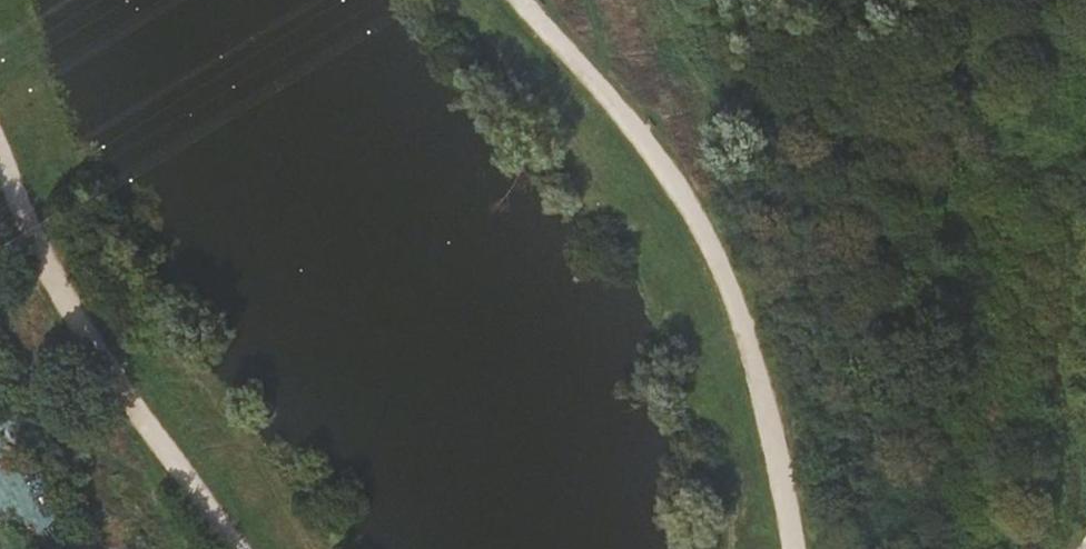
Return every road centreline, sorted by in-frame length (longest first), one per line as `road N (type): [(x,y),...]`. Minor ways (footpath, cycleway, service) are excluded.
road 1 (track): [(793,548),(765,403),(706,225),(615,105),(519,0)]
road 2 (track): [(0,134),(50,265),(84,329),(244,548)]

